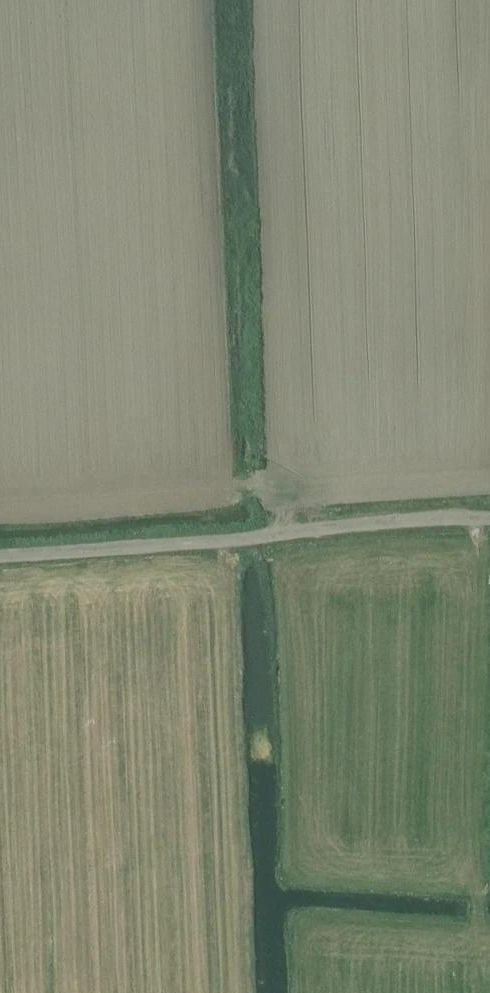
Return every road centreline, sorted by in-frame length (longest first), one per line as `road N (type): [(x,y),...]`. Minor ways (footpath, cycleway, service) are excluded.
road 1 (track): [(0,557),(489,519)]

